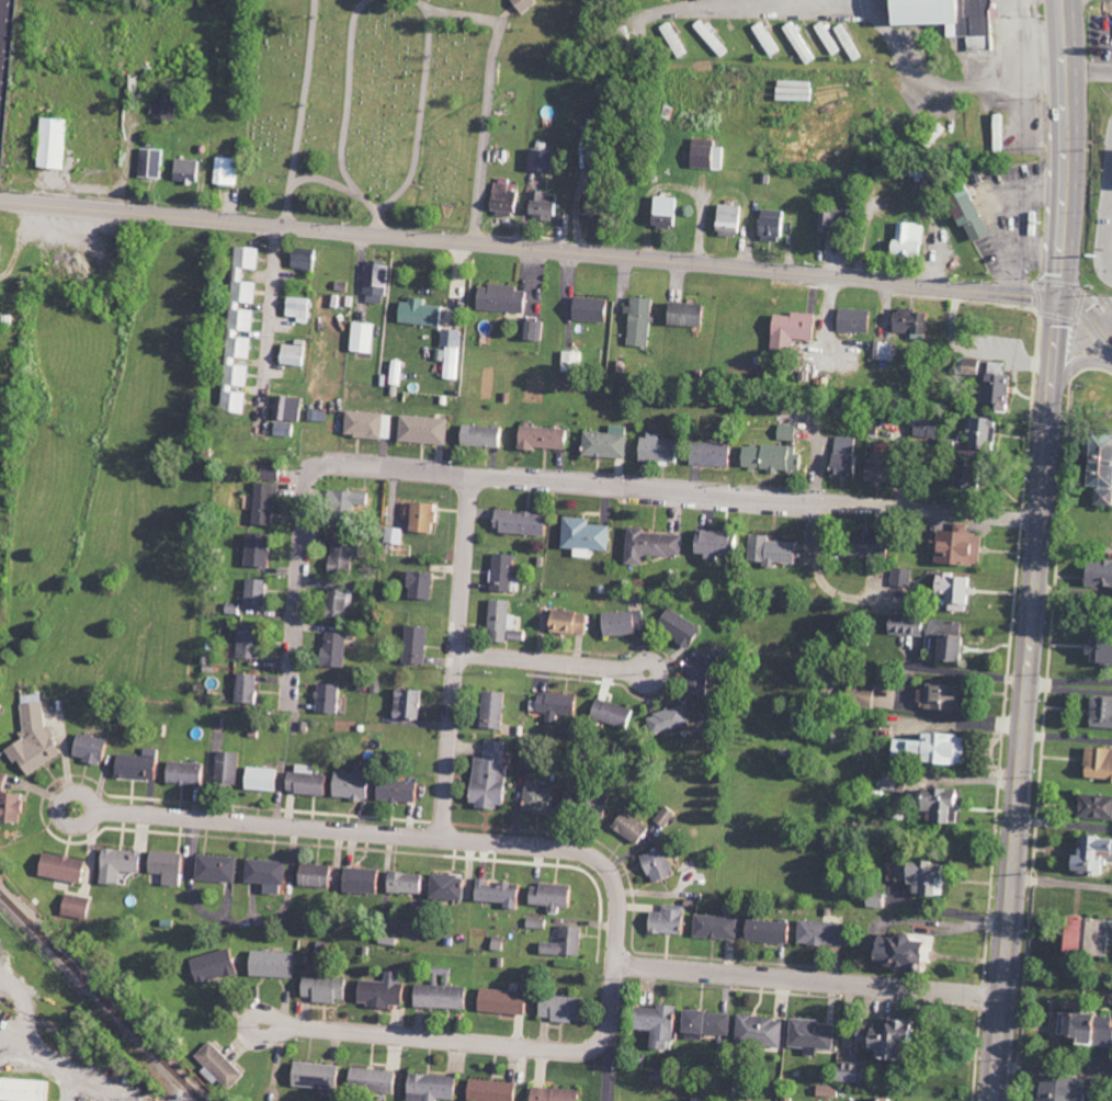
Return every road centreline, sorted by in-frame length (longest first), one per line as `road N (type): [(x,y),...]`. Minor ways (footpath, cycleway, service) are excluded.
road 1 (tertiary): [(1057,297),(0,200)]
road 2 (primary): [(997,1100),(1057,297)]
road 3 (residential): [(1041,519),(408,468),(320,469)]
road 4 (residential): [(615,963),(612,879),(578,852),(103,810),(77,826),(66,822),(60,807),(78,794),(92,811)]
road 5 (residential): [(615,963),(608,1031),(578,1051),(294,1026),(257,1037),(245,1030),(252,1012),(294,1026)]
road 6 (residential): [(1070,88),(910,71),(848,1),(661,11)]
road 7 (residential): [(1005,997),(615,963)]
road 8 (residential): [(443,839),(474,474)]
road 9 (residential): [(291,697),(305,500),(320,469)]
road 10 (residential): [(646,672),(459,650)]
road 11 (primary): [(1067,175),(1068,0)]
road 12 (residential): [(268,397),(279,225)]
road 13 (primary): [(1057,297),(1067,175)]

